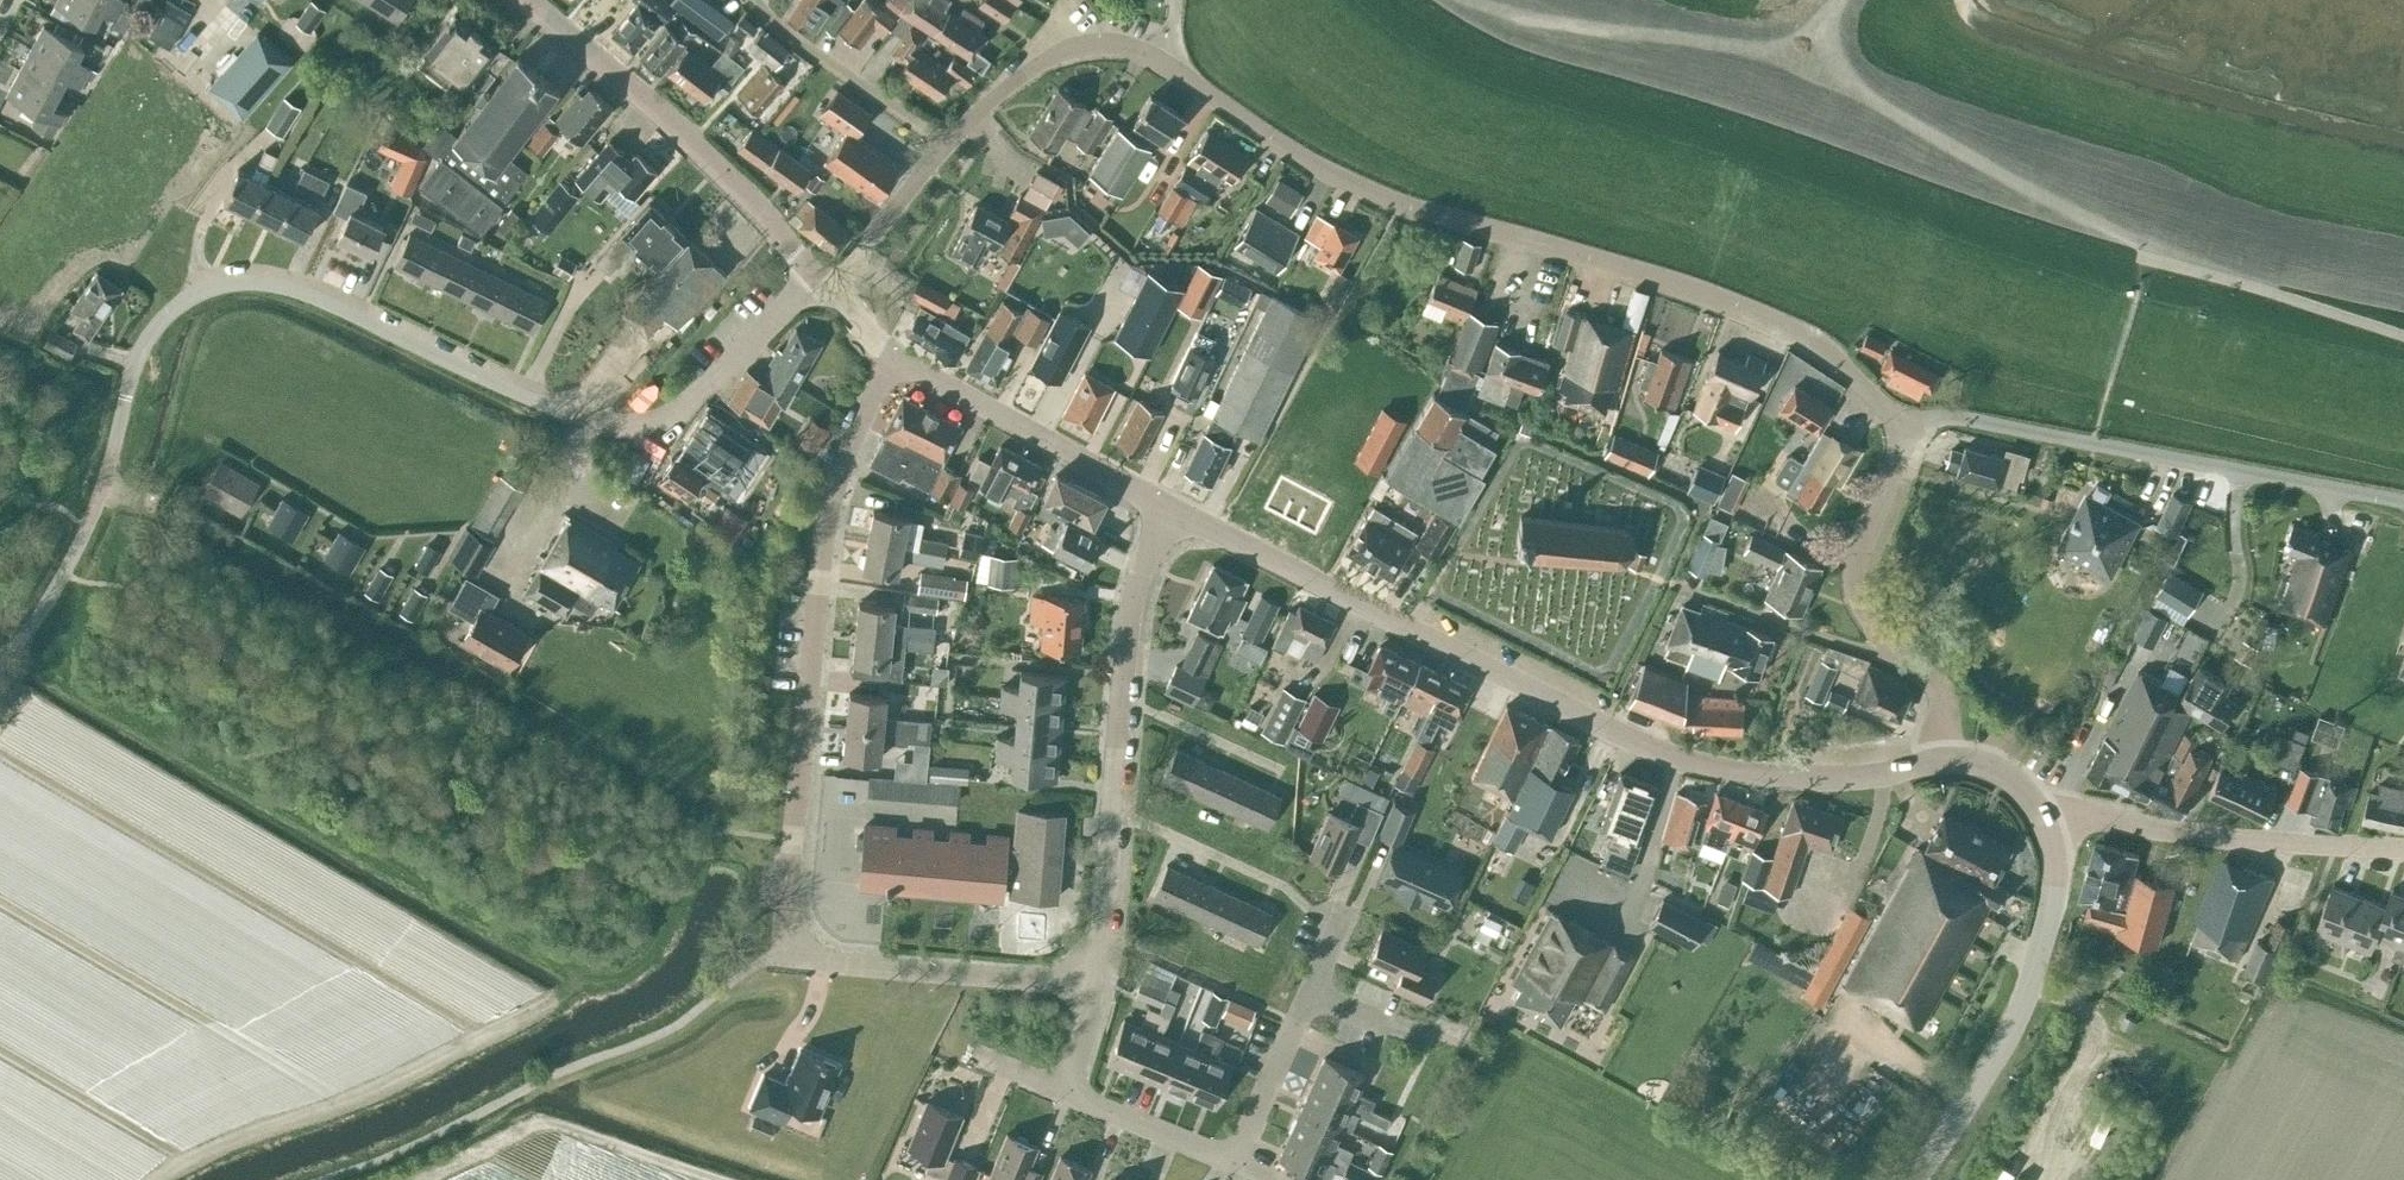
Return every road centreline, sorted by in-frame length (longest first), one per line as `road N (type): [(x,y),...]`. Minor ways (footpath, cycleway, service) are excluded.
road 1 (unclassified): [(0,668),(54,600),(102,490),(135,357),(162,318),(198,293),(238,282),(293,290),(567,413),(618,427),(681,410),(823,281)]
road 2 (residential): [(1903,421),(1853,369),(1791,328),(1596,260),(1397,204),(1307,160),(1123,44),(1059,55),(1029,72),(947,145)]
road 3 (residential): [(1093,976),(1003,979),(883,967),(785,946),(821,555),(837,476),(891,355)]
road 4 (tertiary): [(1945,761),(1781,776),(1660,751),(1170,506)]
road 5 (residential): [(2403,501),(1943,416),(1903,421)]
road 6 (residential): [(1093,976),(1129,650),(1141,579),(1170,506)]
road 7 (tertiary): [(823,281),(748,193),(528,0)]
road 8 (tertiary): [(1918,1179),(2033,976),(2055,881),(2044,810)]
road 9 (residential): [(1061,1100),(1208,1161),(1233,1162),(1306,997)]
road 10 (residential): [(2403,844),(2182,834),(2044,810)]
road 11 (tertiary): [(1170,506),(891,355)]
road 12 (residential): [(1904,662),(1866,623),(1854,572),(1903,421)]
road 13 (residential): [(947,145),(761,13),(755,0)]
road 14 (residential): [(1904,662),(1685,590)]
road 15 (residential): [(823,281),(863,248),(947,145)]
road 16 (residential): [(1061,1100),(1084,1039),(1093,976)]

